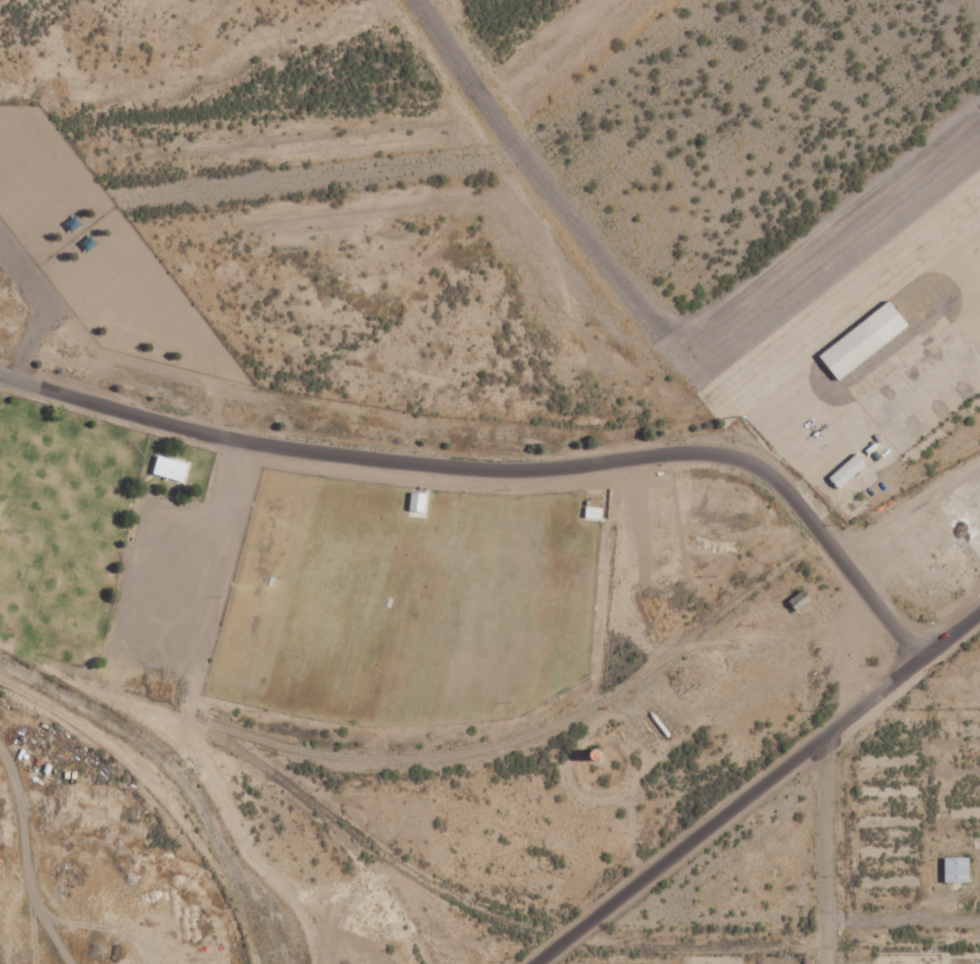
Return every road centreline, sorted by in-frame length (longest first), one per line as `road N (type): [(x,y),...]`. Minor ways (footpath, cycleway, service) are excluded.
road 1 (residential): [(0,375),(292,449),(468,479),(716,452),(762,475),(922,662)]
road 2 (residential): [(979,618),(542,963)]
road 3 (residential): [(825,963),(824,744)]
road 4 (residential): [(824,912),(979,910)]

